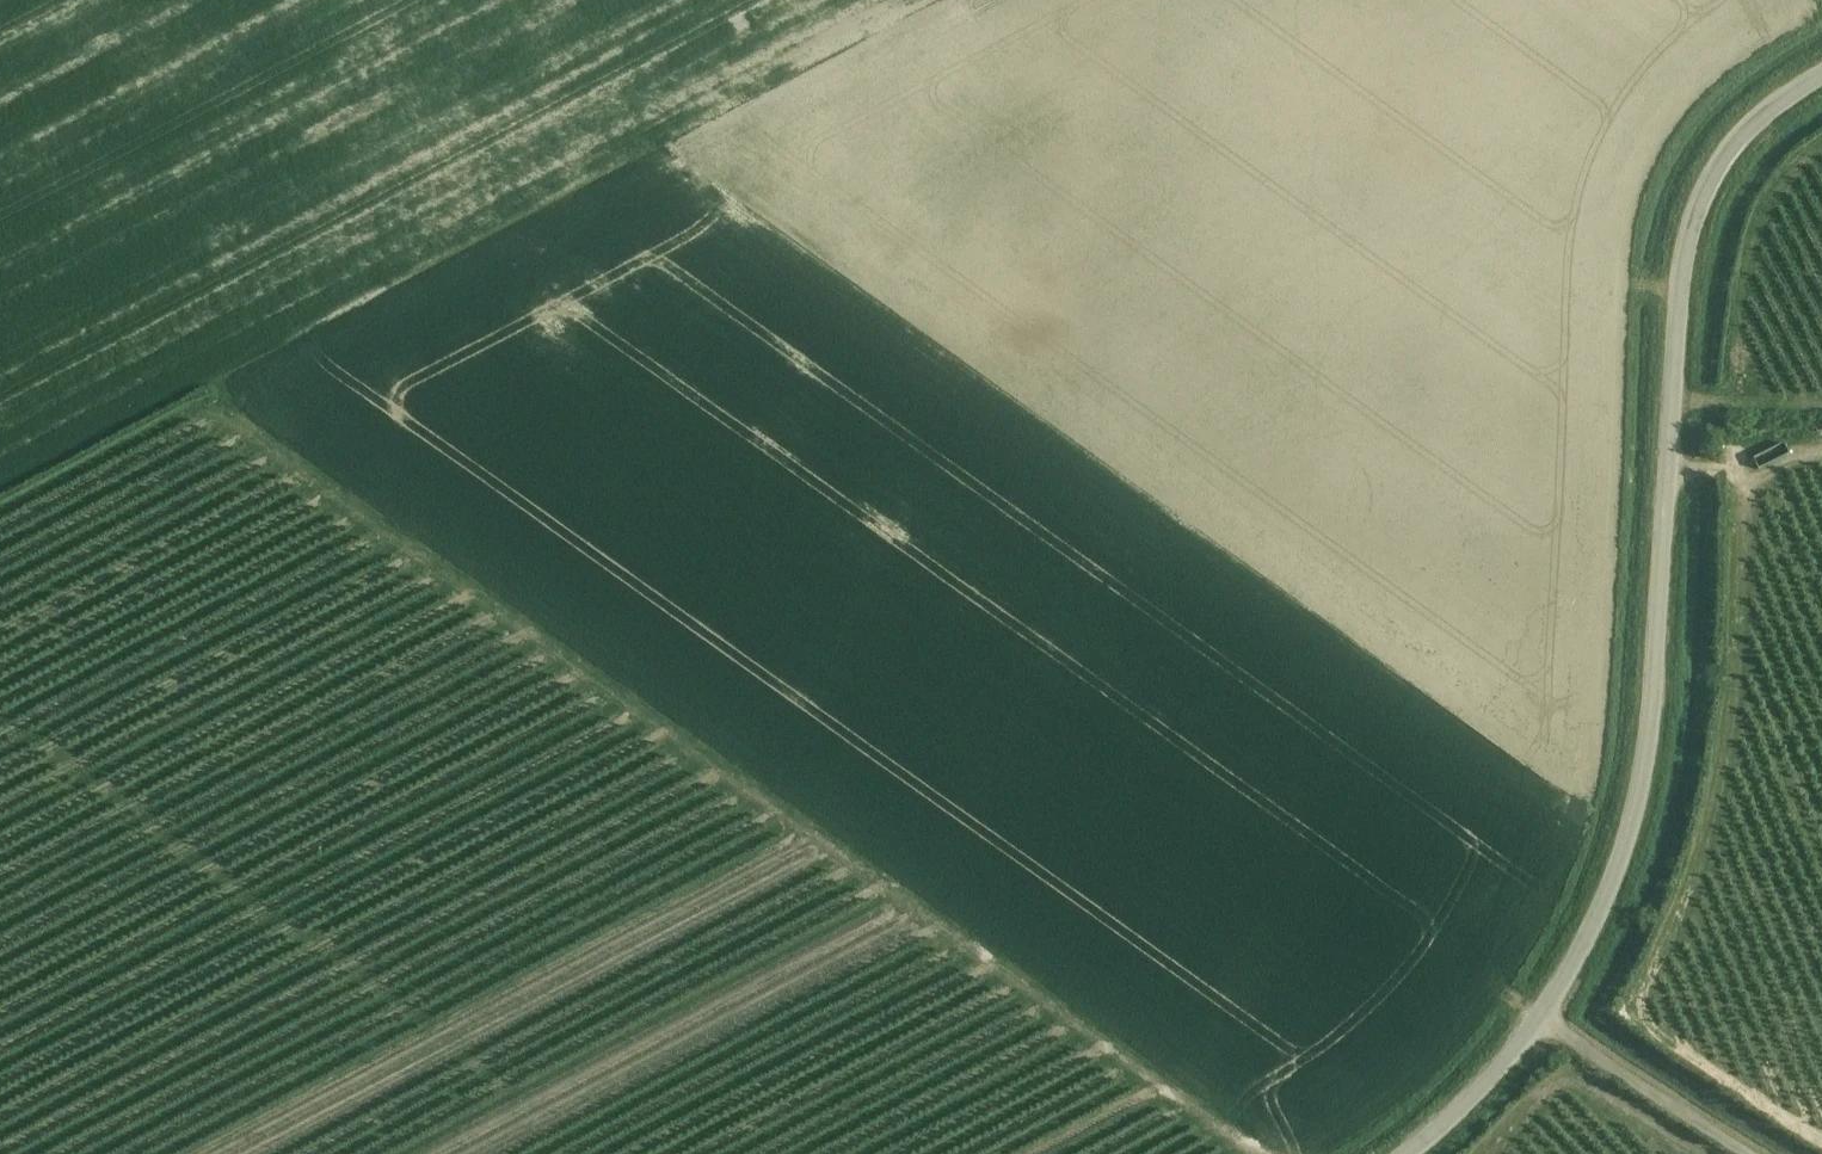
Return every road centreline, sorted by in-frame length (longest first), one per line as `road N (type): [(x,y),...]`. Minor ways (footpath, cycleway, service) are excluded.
road 1 (unclassified): [(1414,1153),(1545,1026),(1632,863),(1660,724),(1677,313),(1701,210),(1768,112),(1821,77)]

